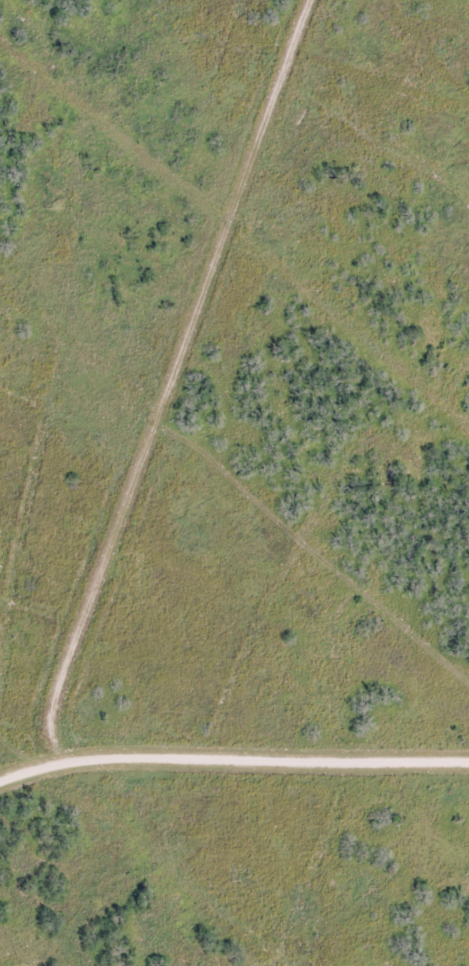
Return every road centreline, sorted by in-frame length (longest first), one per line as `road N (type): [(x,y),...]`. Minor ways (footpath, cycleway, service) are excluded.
road 1 (residential): [(0,781),(83,761),(468,766)]

